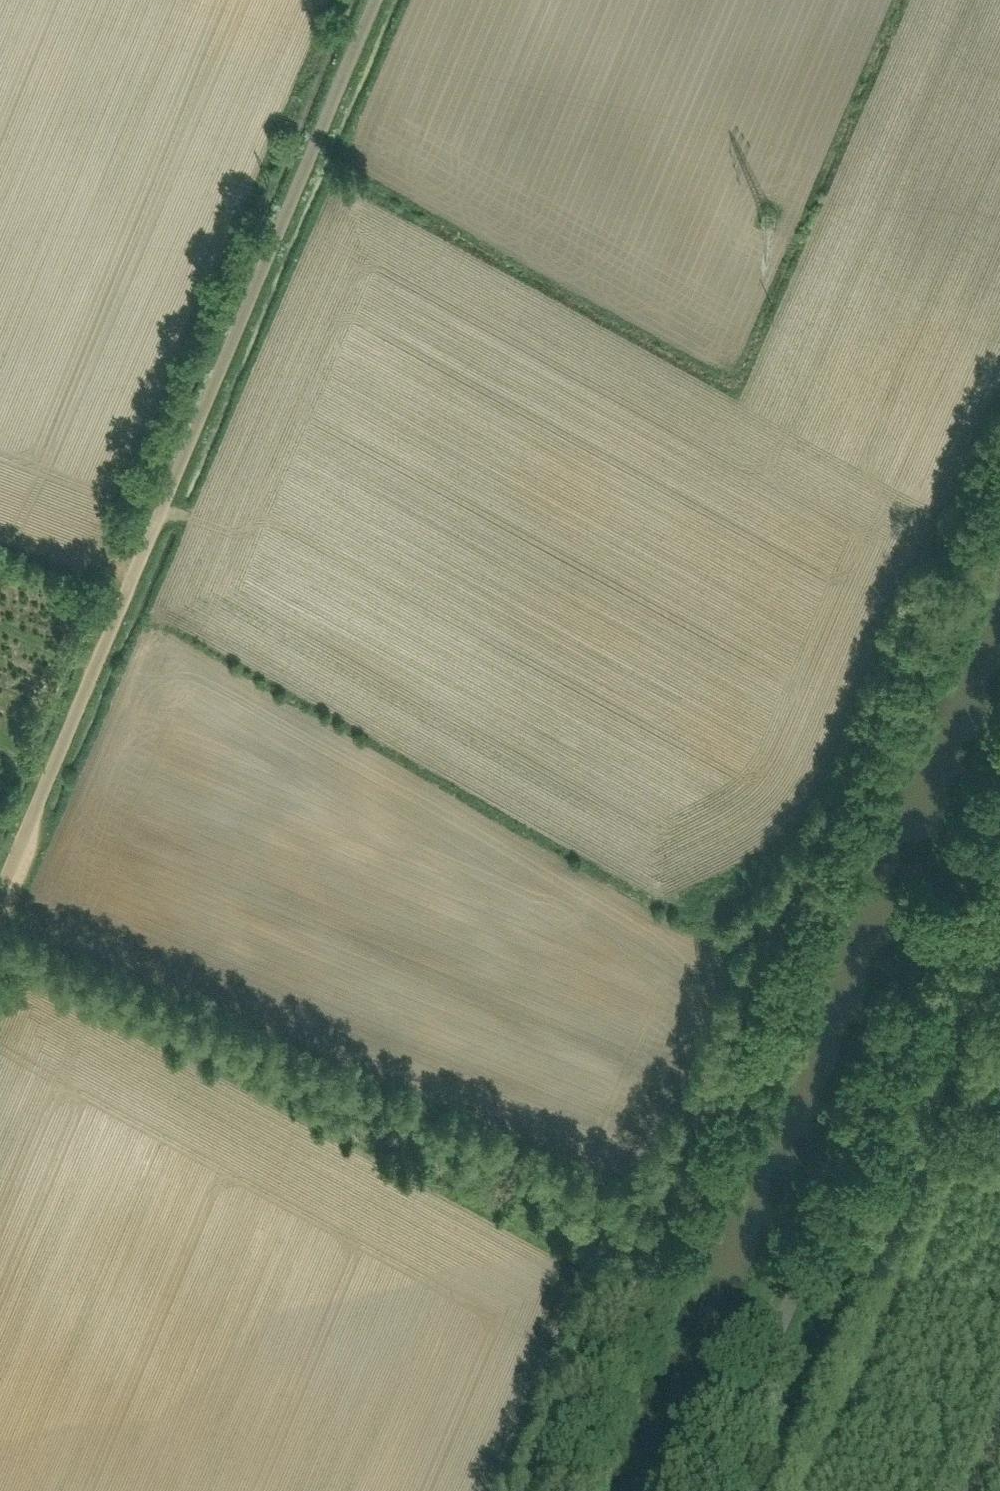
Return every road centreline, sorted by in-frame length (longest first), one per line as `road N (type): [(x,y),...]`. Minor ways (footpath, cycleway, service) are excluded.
road 1 (residential): [(0,864),(364,0)]
road 2 (unclassified): [(999,816),(716,1490)]

